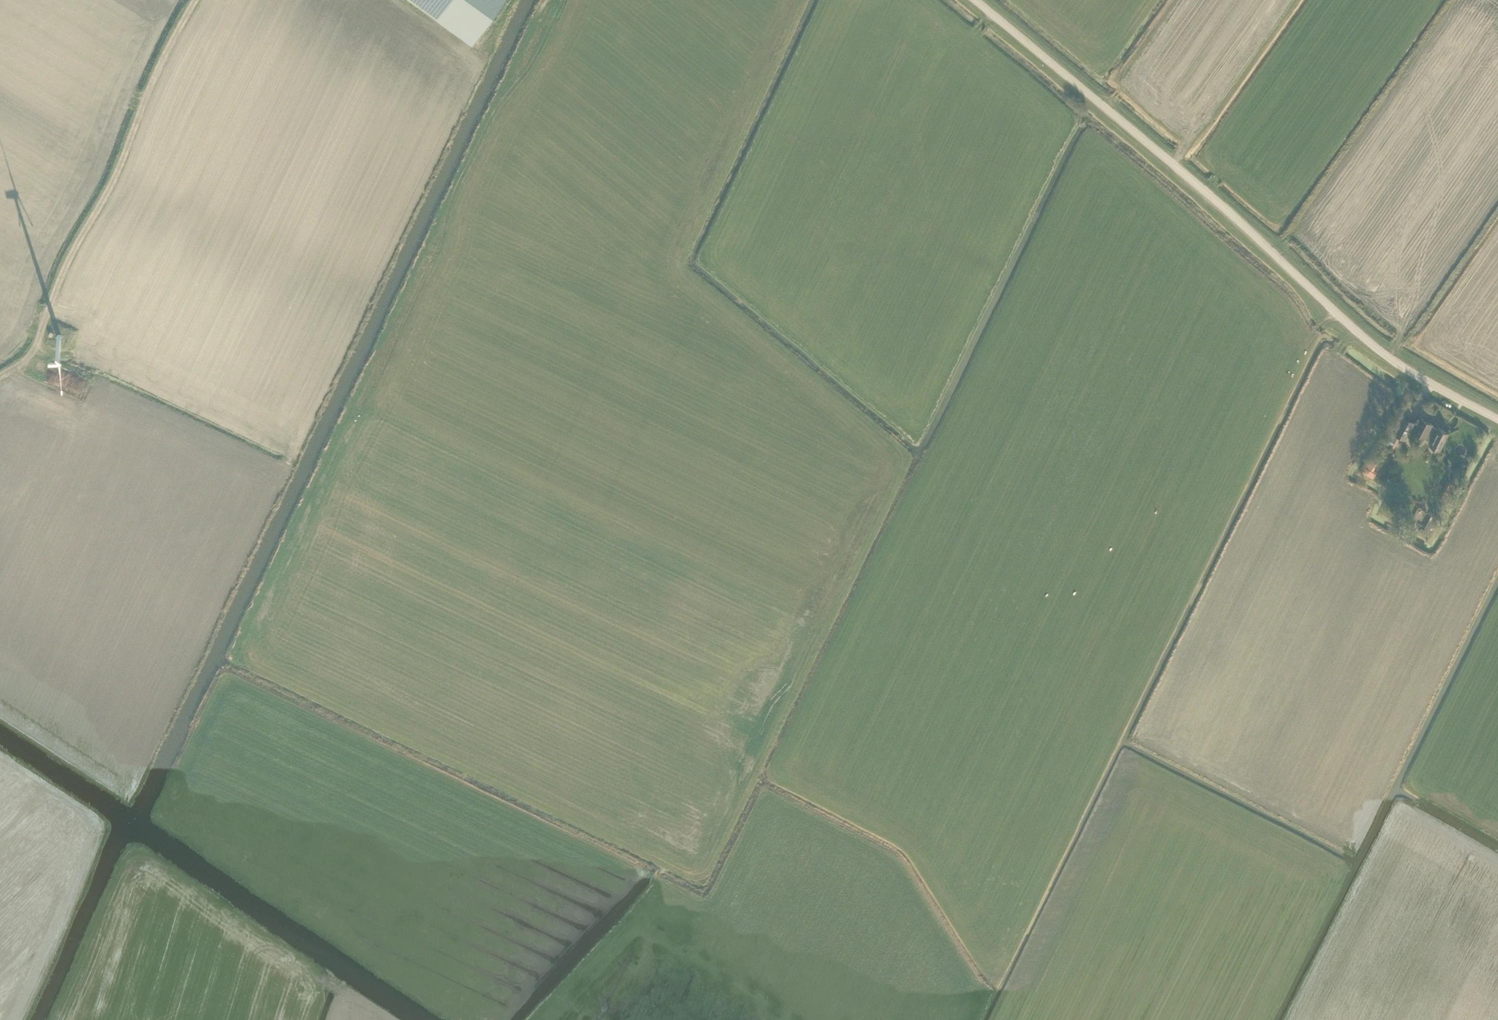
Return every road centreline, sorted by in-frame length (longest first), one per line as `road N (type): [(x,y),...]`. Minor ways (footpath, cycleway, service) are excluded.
road 1 (unclassified): [(1497,419),(1379,350),(1220,203),(975,0)]
road 2 (track): [(31,357),(68,260),(194,0)]

